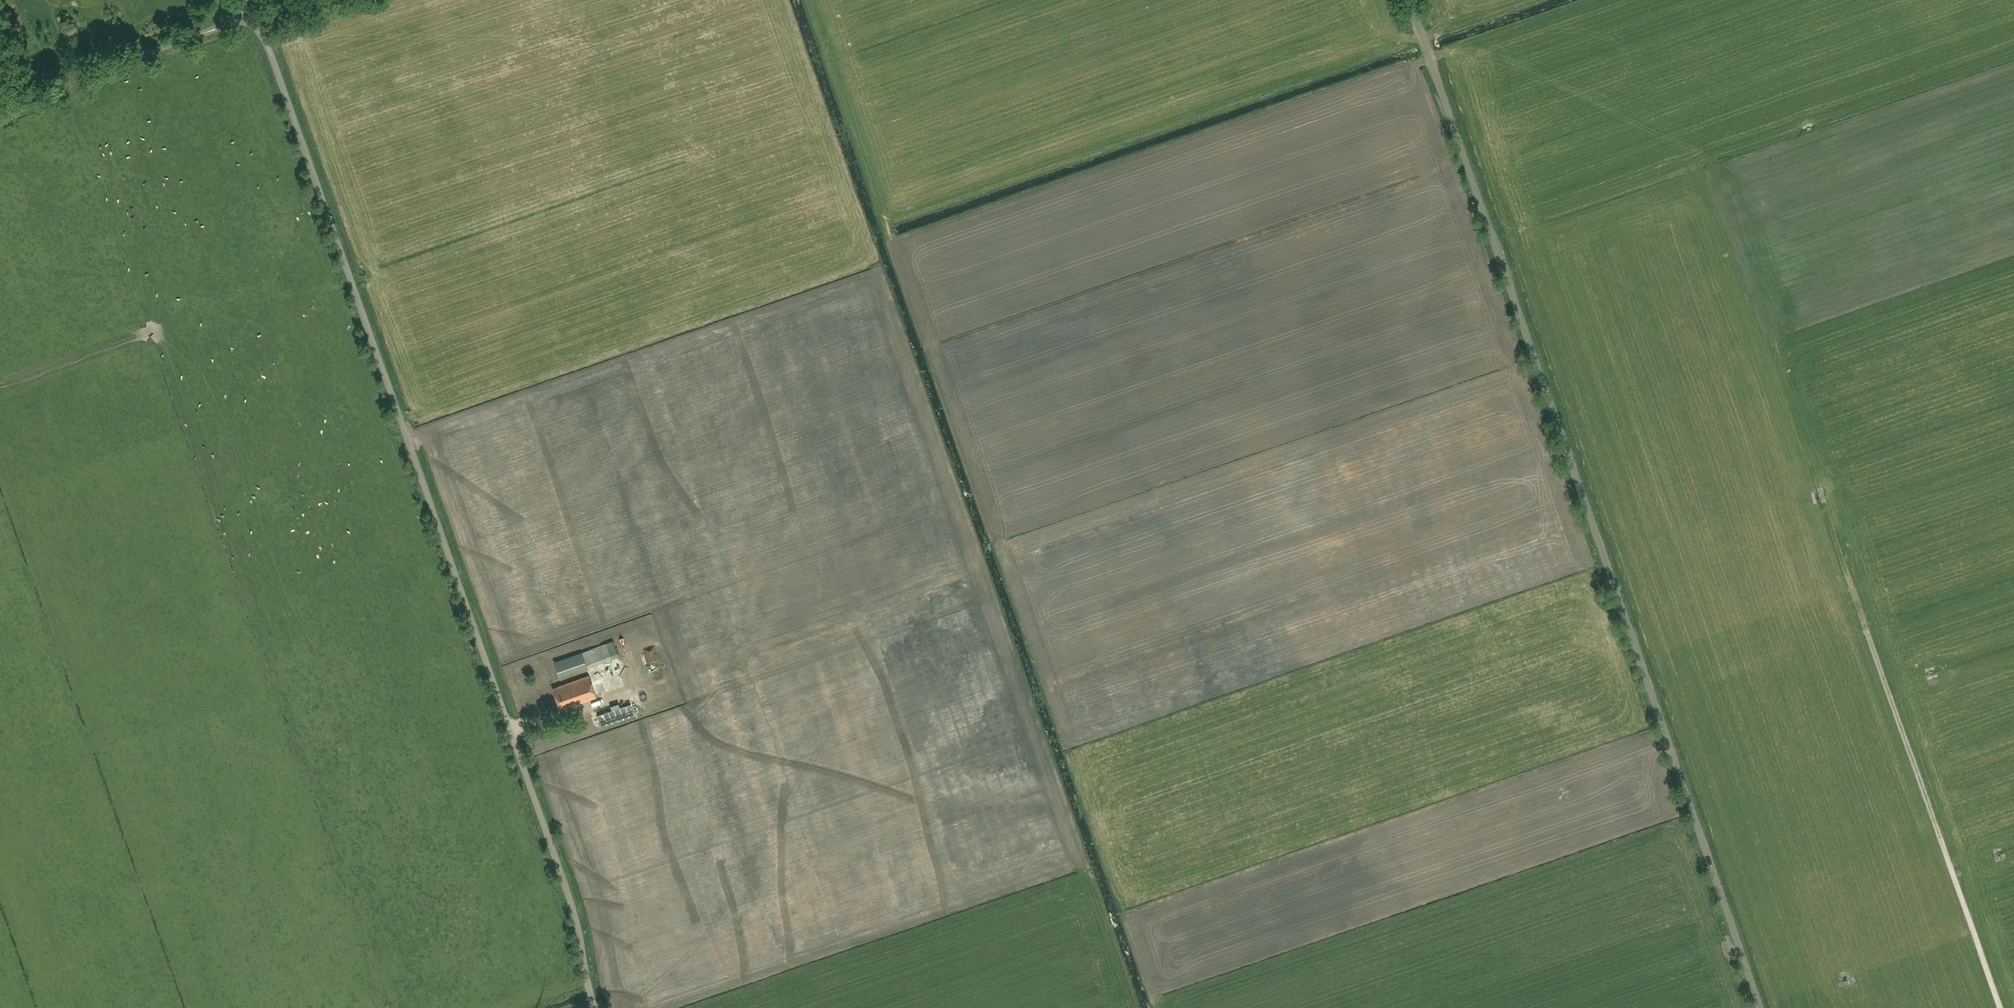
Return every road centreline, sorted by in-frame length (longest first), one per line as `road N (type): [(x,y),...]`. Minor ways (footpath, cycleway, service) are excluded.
road 1 (unclassified): [(1749,1007),(1399,0)]
road 2 (unclassified): [(601,1007),(578,899),(261,22)]
road 3 (unclassified): [(0,114),(241,22)]

